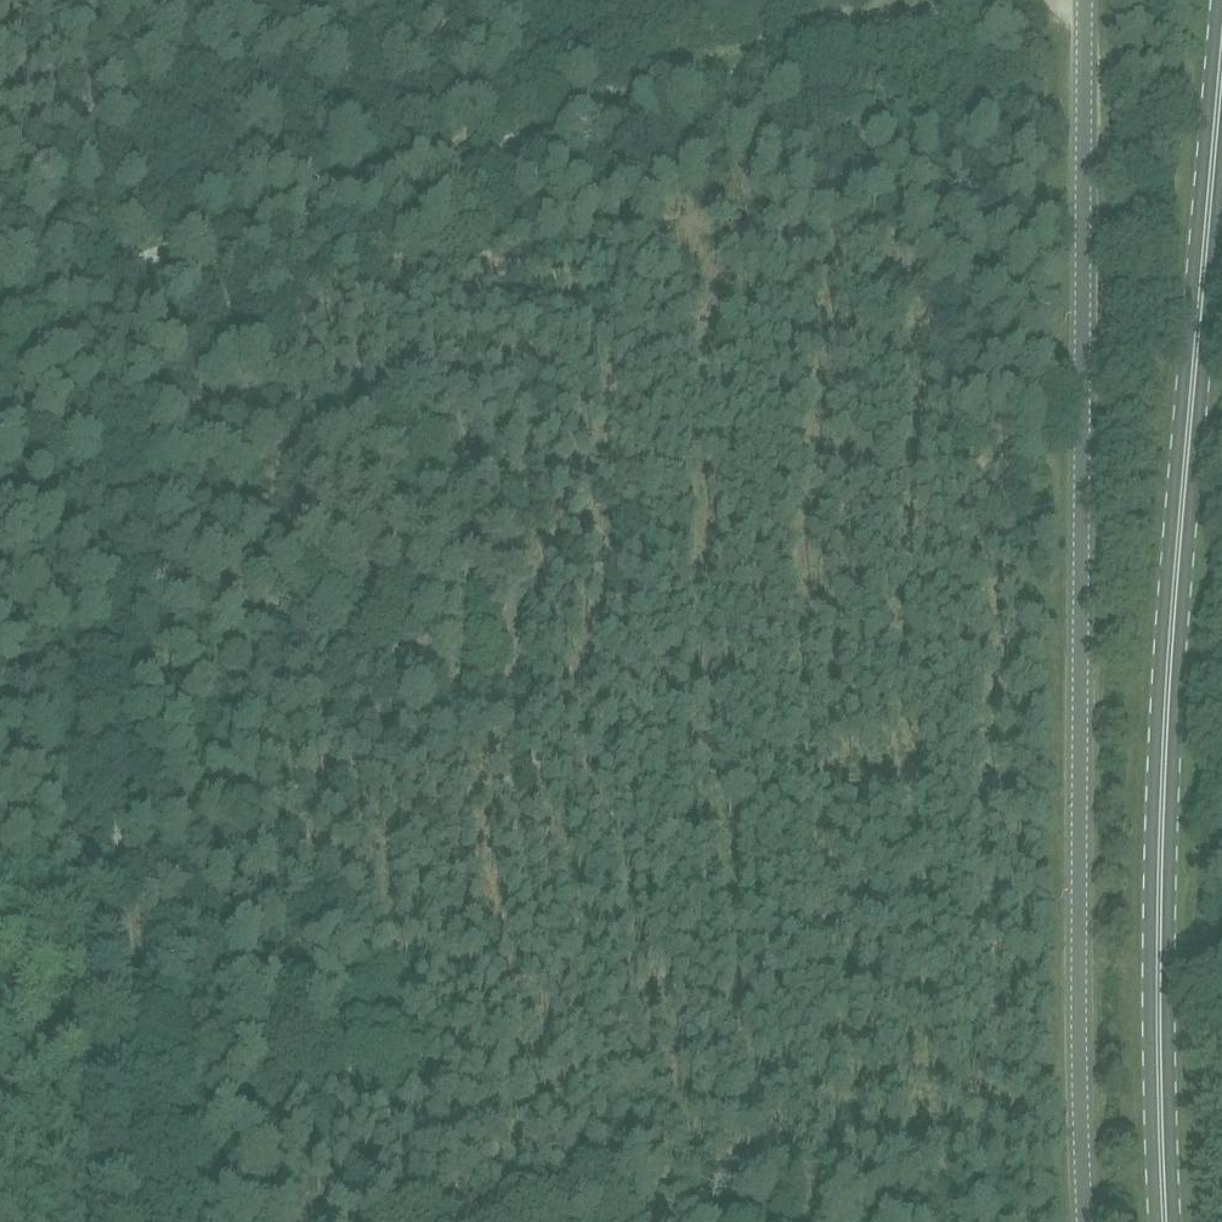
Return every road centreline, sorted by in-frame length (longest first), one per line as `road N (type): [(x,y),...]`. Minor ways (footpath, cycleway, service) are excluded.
road 1 (tertiary): [(1090,1221),(1078,809),(1086,0)]
road 2 (primary): [(1165,1221),(1170,621),(1221,185)]
road 3 (track): [(105,274),(136,1221)]
road 4 (unclassified): [(477,152),(844,33),(980,0)]
road 5 (unclassified): [(477,152),(248,220),(7,310),(0,319)]
road 6 (track): [(122,674),(0,684)]

